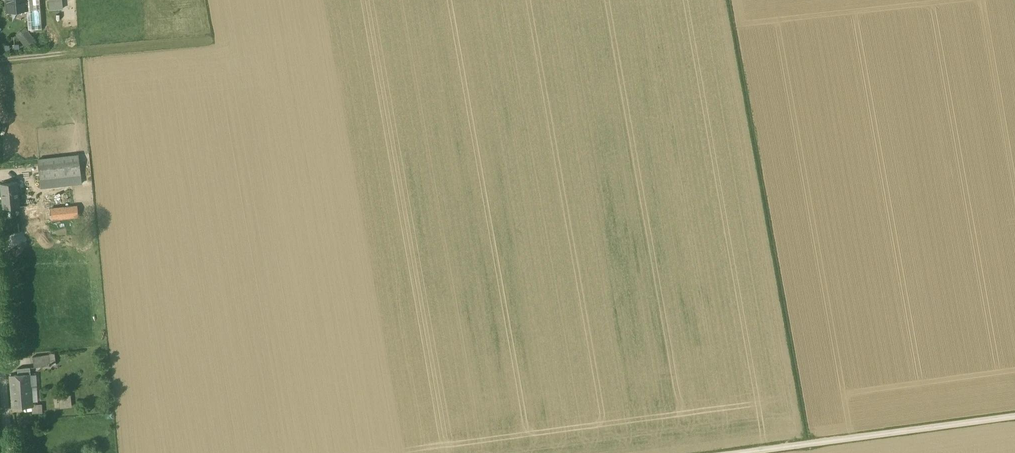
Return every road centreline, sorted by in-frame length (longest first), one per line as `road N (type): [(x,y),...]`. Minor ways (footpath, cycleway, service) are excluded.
road 1 (track): [(810,443),(731,0)]
road 2 (unclassified): [(733,452),(1014,414)]

